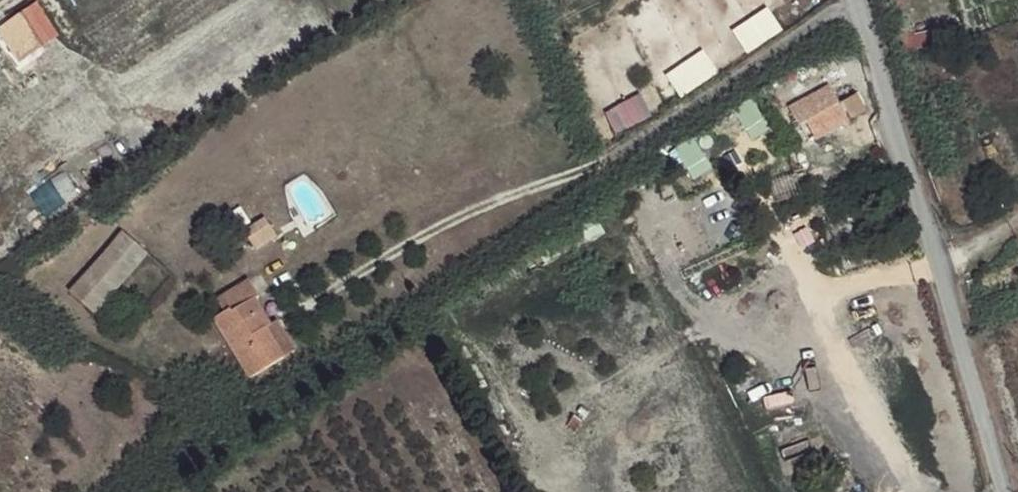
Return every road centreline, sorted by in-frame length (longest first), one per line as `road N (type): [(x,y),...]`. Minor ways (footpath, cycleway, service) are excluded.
road 1 (unclassified): [(863,0),(1009,491)]

